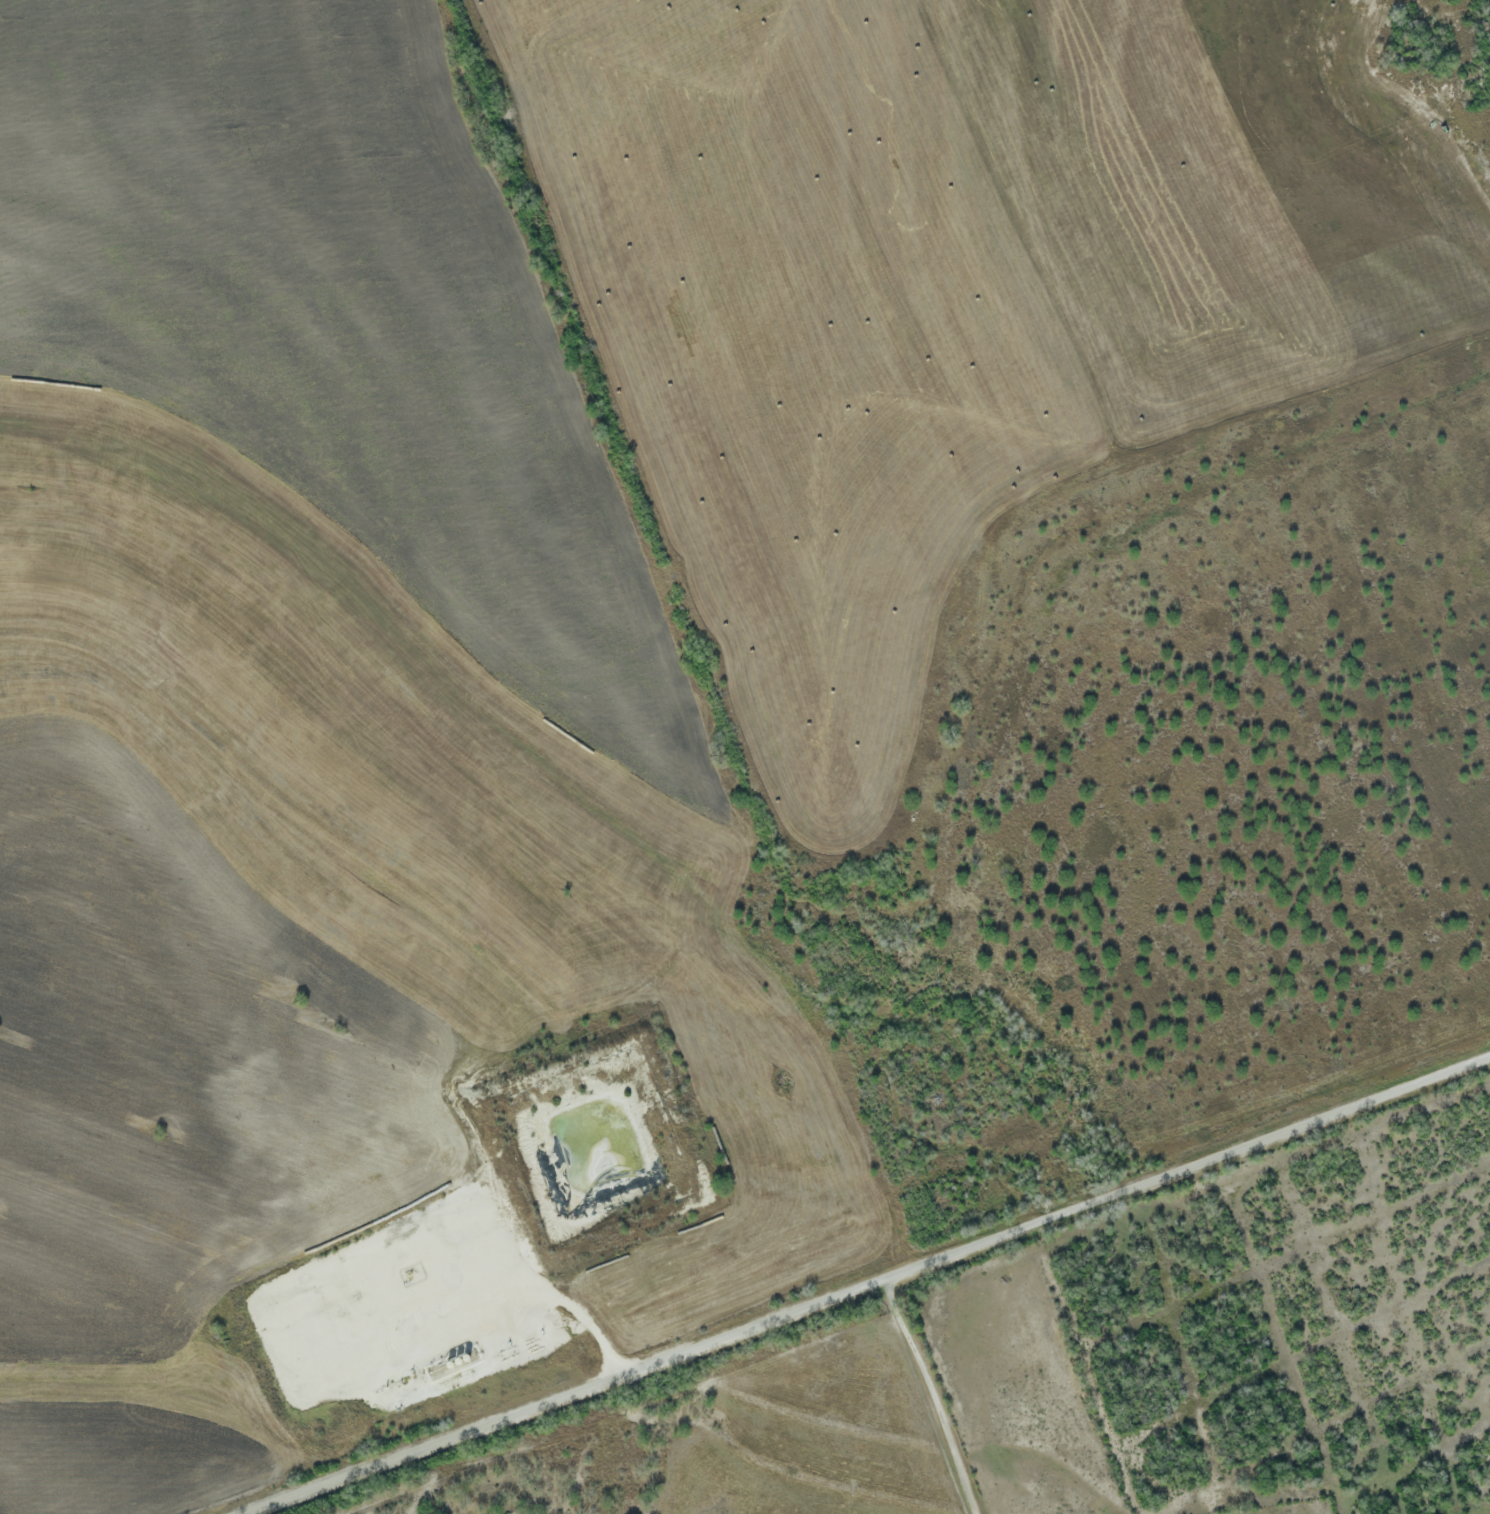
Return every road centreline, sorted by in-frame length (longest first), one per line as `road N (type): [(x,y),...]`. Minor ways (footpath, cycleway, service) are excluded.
road 1 (residential): [(246,1513),(1489,1058)]

